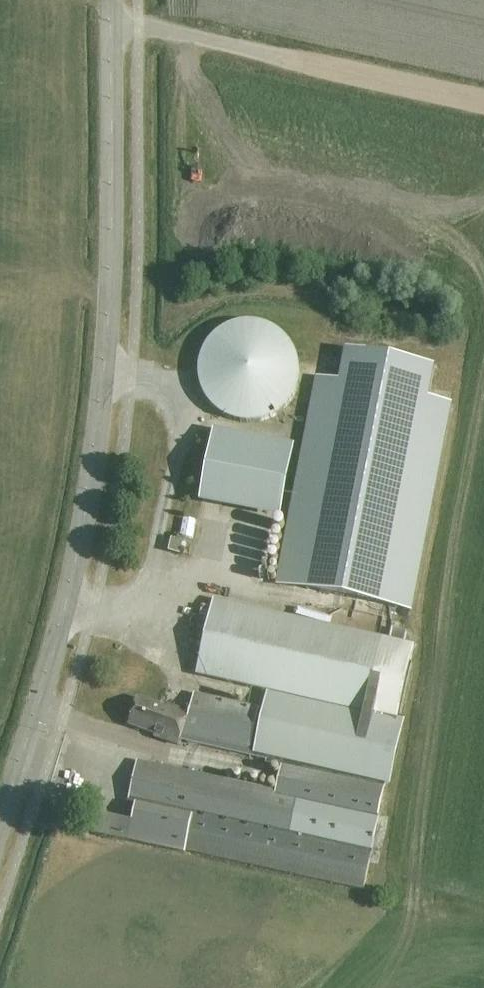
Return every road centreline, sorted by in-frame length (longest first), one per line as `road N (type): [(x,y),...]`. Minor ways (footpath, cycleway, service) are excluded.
road 1 (tertiary): [(0,824),(66,606),(95,450),(109,263),(113,0)]
road 2 (track): [(113,17),(483,102)]

